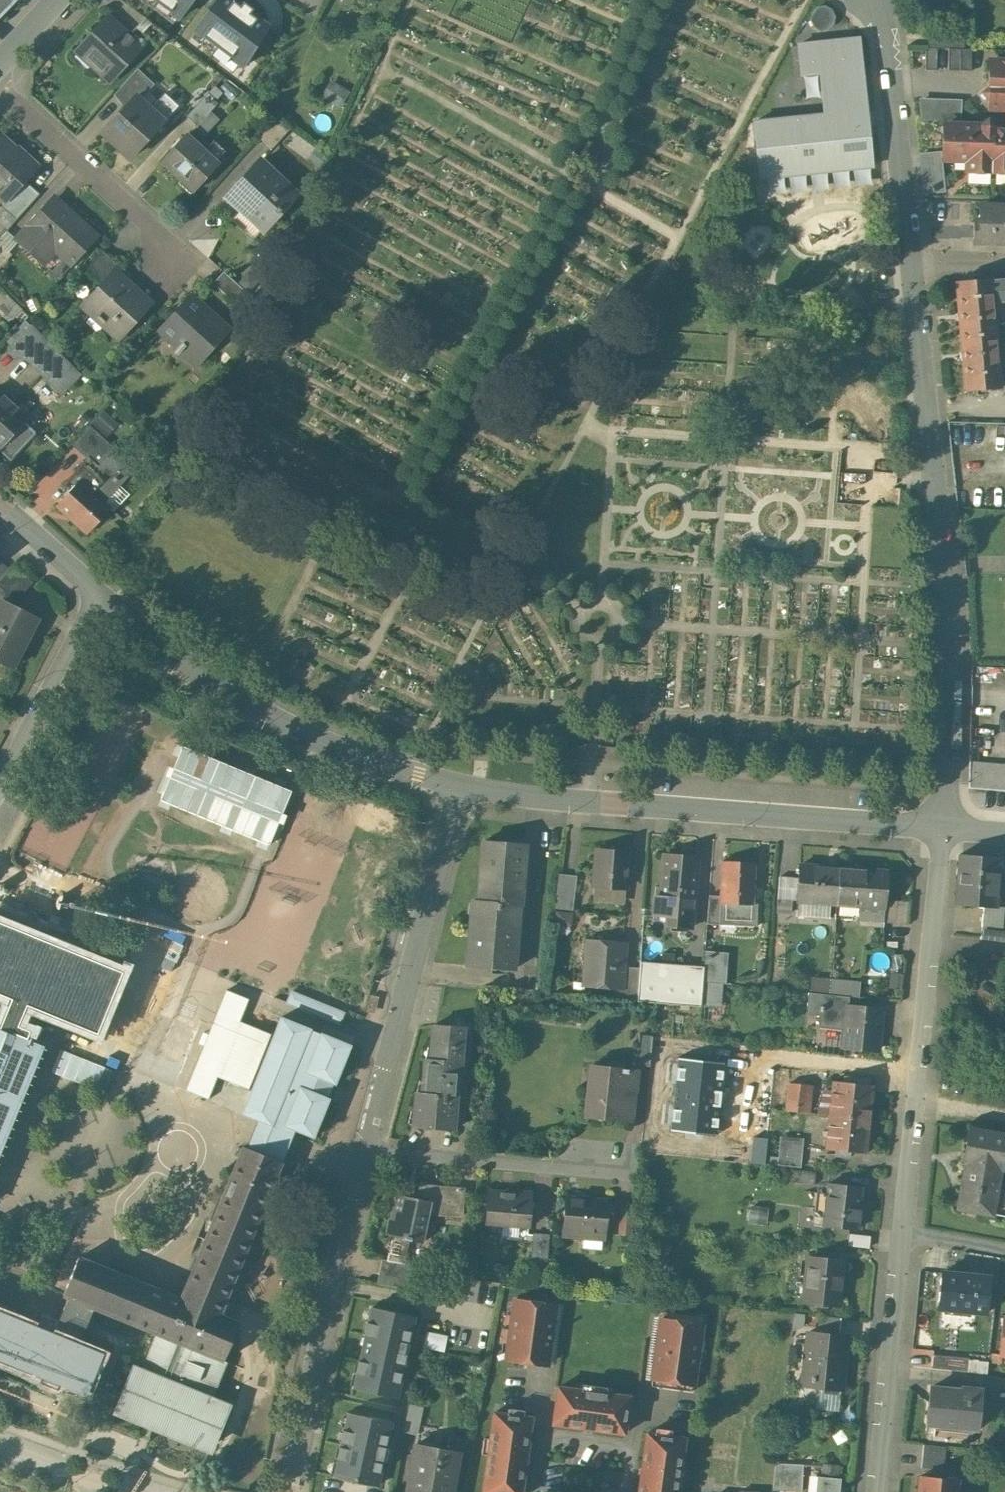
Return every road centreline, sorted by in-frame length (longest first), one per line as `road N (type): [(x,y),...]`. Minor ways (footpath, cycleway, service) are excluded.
road 1 (residential): [(942,825),(945,568),(882,0)]
road 2 (residential): [(460,786),(942,825)]
road 3 (residential): [(95,592),(194,671),(309,731),(460,786)]
road 4 (residential): [(904,1230),(942,825)]
road 5 (residential): [(460,786),(364,1148)]
road 6 (residential): [(364,1148),(289,1491)]
road 7 (residential): [(364,1148),(626,1171)]
road 8 (residential): [(875,1491),(904,1230)]
road 9 (residential): [(0,89),(184,260)]
road 10 (residential): [(95,592),(0,773)]
road 11 (residential): [(0,1444),(146,1491)]
road 12 (residential): [(0,505),(95,592)]

